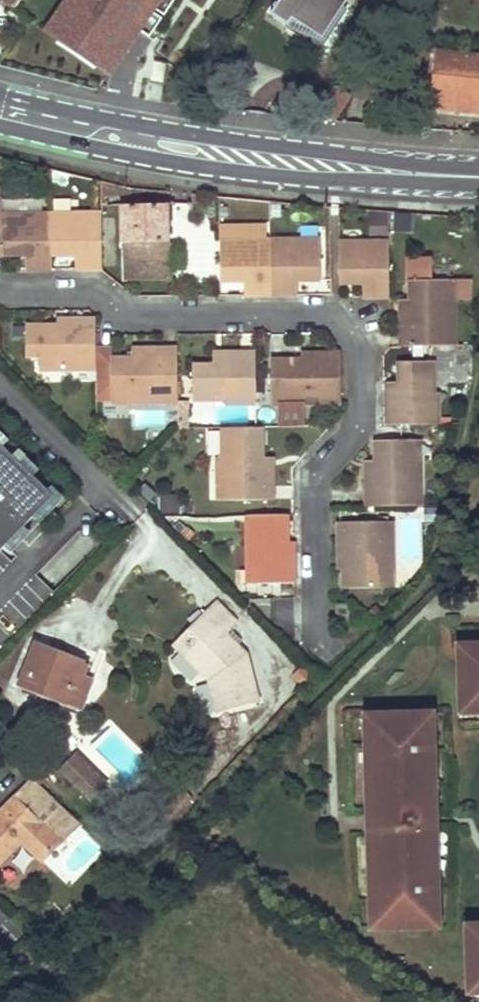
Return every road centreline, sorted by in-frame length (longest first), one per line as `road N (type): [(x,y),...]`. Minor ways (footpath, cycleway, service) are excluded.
road 1 (residential): [(320,647),(316,481),(362,416),(360,350),(341,322),(141,319),(92,294),(0,291)]
road 2 (primary): [(478,170),(218,139),(0,97)]
road 3 (primary): [(0,126),(289,177),(478,188)]

